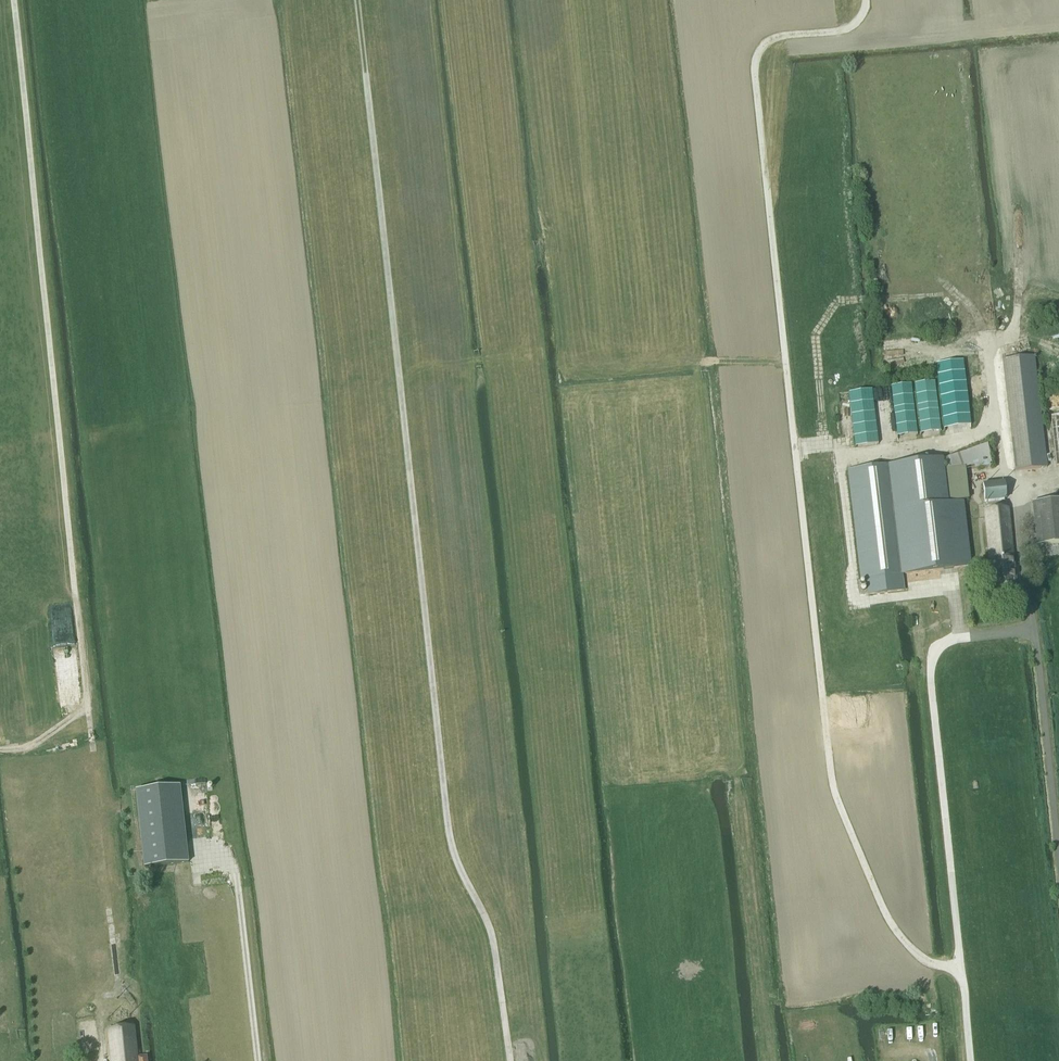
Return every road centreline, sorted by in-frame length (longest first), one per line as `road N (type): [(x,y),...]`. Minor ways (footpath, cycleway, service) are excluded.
road 1 (track): [(963,965),(927,965),(896,933),(832,789),(753,63),(774,38),(856,24),(866,0)]
road 2 (track): [(106,1060),(98,1001),(120,992),(13,0)]
road 3 (track): [(357,0),(451,804),(498,930),(514,1060)]
road 4 (track): [(1058,846),(1037,633),(1000,430)]
road 5 (track): [(259,1060),(236,868)]
road 6 (track): [(1000,430),(985,334),(954,292)]

